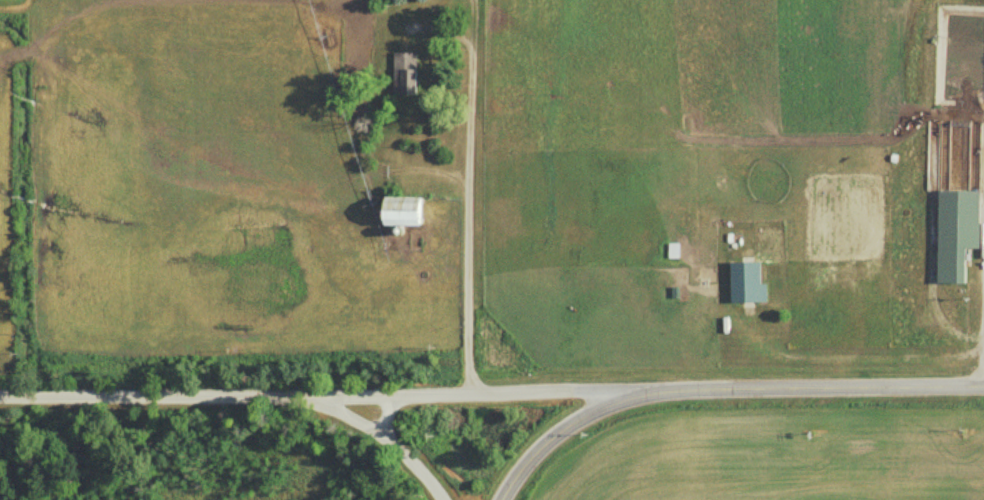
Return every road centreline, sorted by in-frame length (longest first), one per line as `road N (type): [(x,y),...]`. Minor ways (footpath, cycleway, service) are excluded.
road 1 (residential): [(314,397),(678,390)]
road 2 (residential): [(0,398),(314,397)]
road 3 (tertiary): [(678,390),(983,386)]
road 4 (tertiary): [(499,499),(569,426),(678,390)]
road 5 (residential): [(442,499),(392,446),(314,397)]

